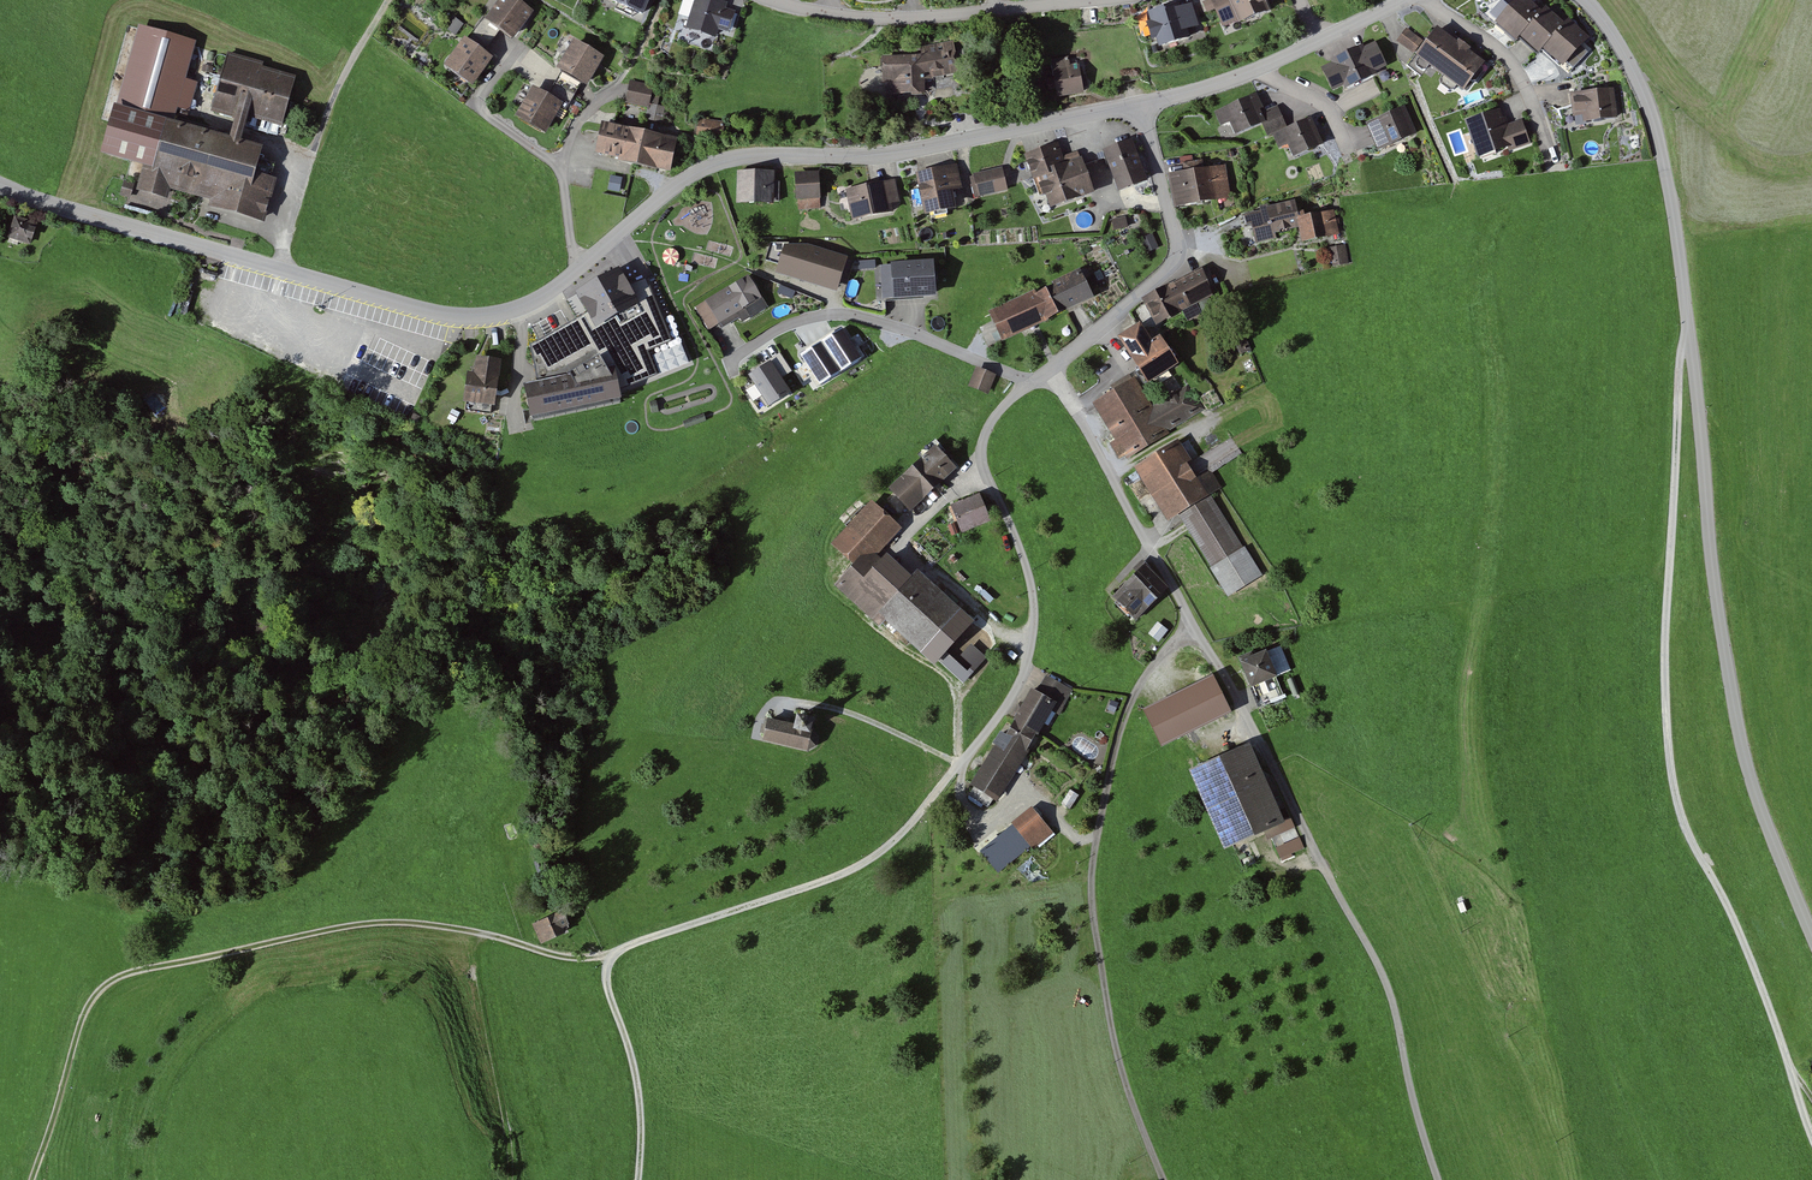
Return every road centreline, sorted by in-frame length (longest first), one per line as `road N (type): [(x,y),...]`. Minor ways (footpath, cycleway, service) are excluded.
road 1 (unclassified): [(1689,330),(1679,354),(1664,668),(1676,792),(1688,834),(1751,960),(1811,1138)]
road 2 (track): [(35,1179),(91,987),(402,919),(568,958),(606,952)]
road 3 (tertiary): [(1811,937),(1759,806),(1739,730),(1689,330)]
road 4 (tertiary): [(579,268),(510,311),(452,316),(0,184)]
road 5 (tertiary): [(1141,104),(891,154),(712,164),(579,268)]
road 6 (track): [(1167,1179),(1102,973),(1098,834),(1132,691),(1191,622)]
road 7 (track): [(1247,712),(1396,996),(1433,1179)]
road 8 (residential): [(960,770),(1016,685),(1031,646),(1025,563),(983,447),(1008,402),(1035,381)]
road 9 (track): [(606,952),(860,869),(960,770)]
road 10 (residential): [(1247,712),(1050,370)]
road 11 (tertiary): [(1689,330),(1648,106),(1585,0)]
road 12 (residential): [(729,361),(781,326),(850,315),(1035,381)]
road 13 (residential): [(771,0),(882,19),(1096,0)]
road 14 (residential): [(1050,370),(1165,274),(1173,256),(1141,104)]
road 15 (residential): [(539,72),(512,53),(482,108),(561,167),(579,268)]
road 16 (track): [(386,0),(312,151),(276,269)]
road 17 (track): [(507,1179),(519,1152),(472,935)]
road 18 (track): [(629,1179),(633,1087),(606,952)]
road 19 (track): [(1629,67),(1740,157),(1773,174),(1811,170)]
road 20 (residential): [(1552,164),(1518,71),(1430,0)]
road 21 (residential): [(1349,153),(1323,103),(1257,69)]
road 22 (tertiary): [(1257,69),(1141,104)]

